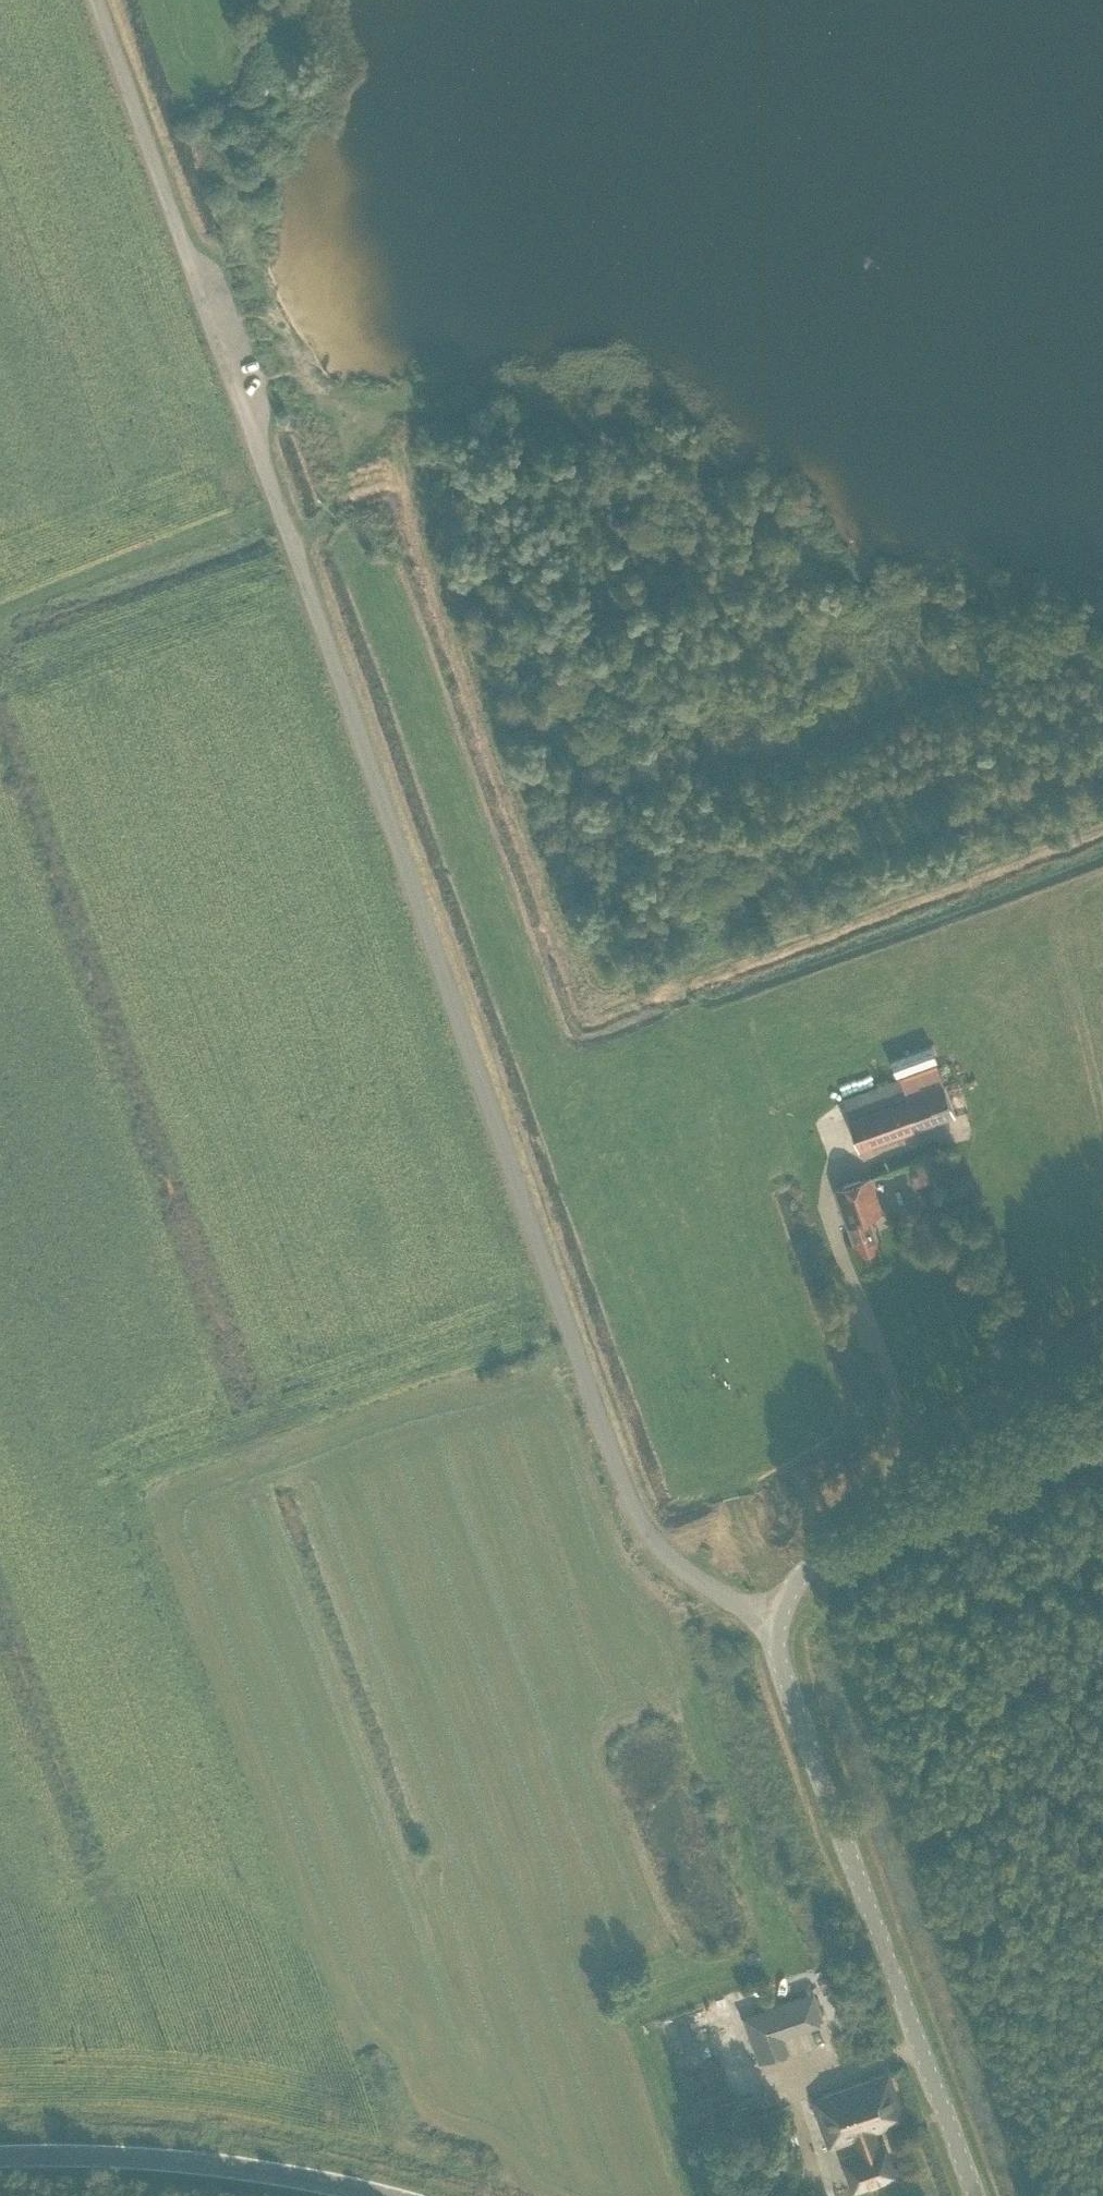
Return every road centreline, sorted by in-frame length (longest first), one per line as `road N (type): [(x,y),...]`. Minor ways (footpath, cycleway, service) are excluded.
road 1 (track): [(779,1617),(725,1596),(667,1556),(626,1490),(97,0)]
road 2 (unclassified): [(976,2195),(784,1678),(779,1617),(795,1583),(827,1553),(1102,1398)]
road 3 (unclassified): [(0,2157),(187,2165),(372,2195)]

